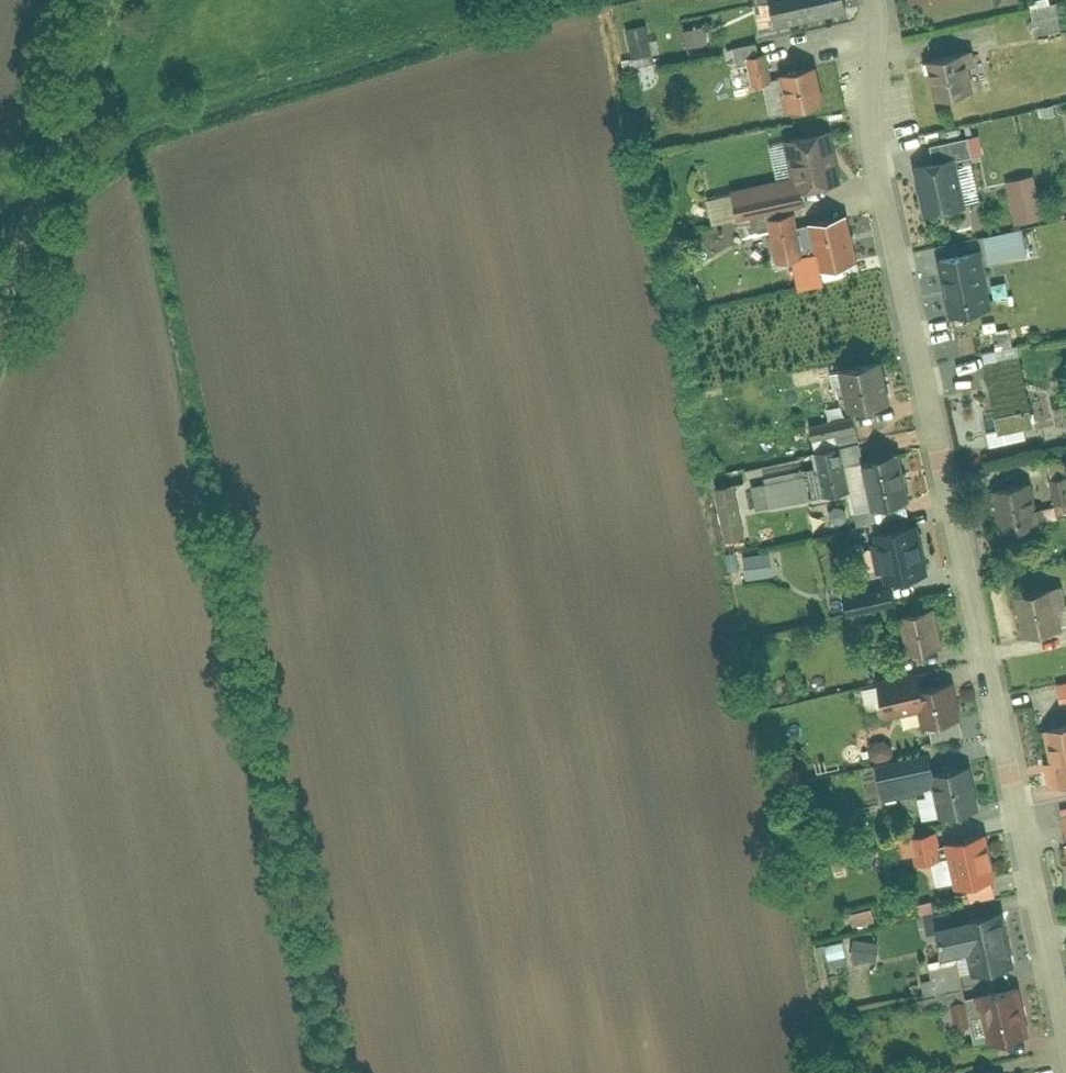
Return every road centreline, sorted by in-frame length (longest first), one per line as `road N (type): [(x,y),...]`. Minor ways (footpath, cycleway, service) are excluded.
road 1 (residential): [(1065,1020),(869,129),(879,0)]
road 2 (unclassified): [(110,0),(0,304)]

